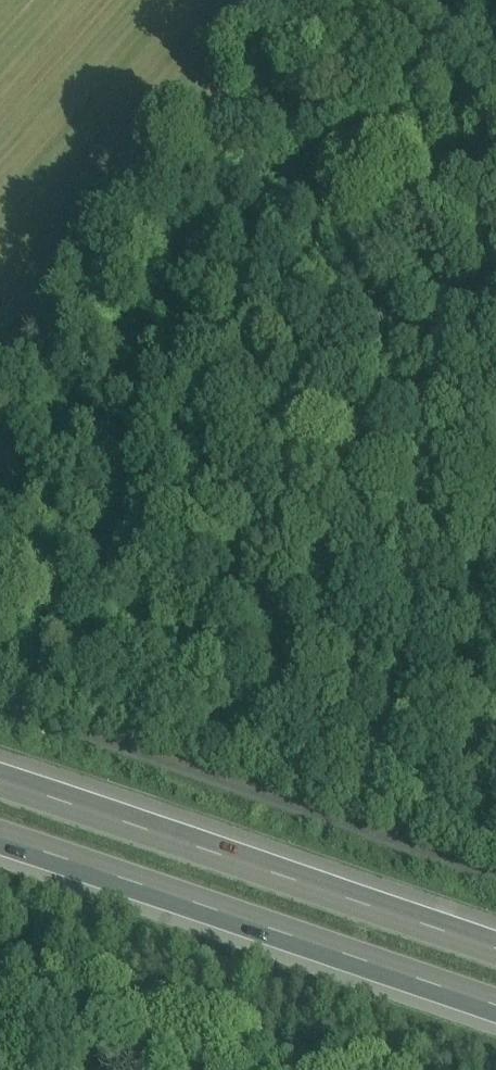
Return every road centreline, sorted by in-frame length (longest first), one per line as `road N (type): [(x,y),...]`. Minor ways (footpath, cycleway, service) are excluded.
road 1 (motorway): [(495,949),(0,777)]
road 2 (motorway): [(0,847),(495,1013)]

